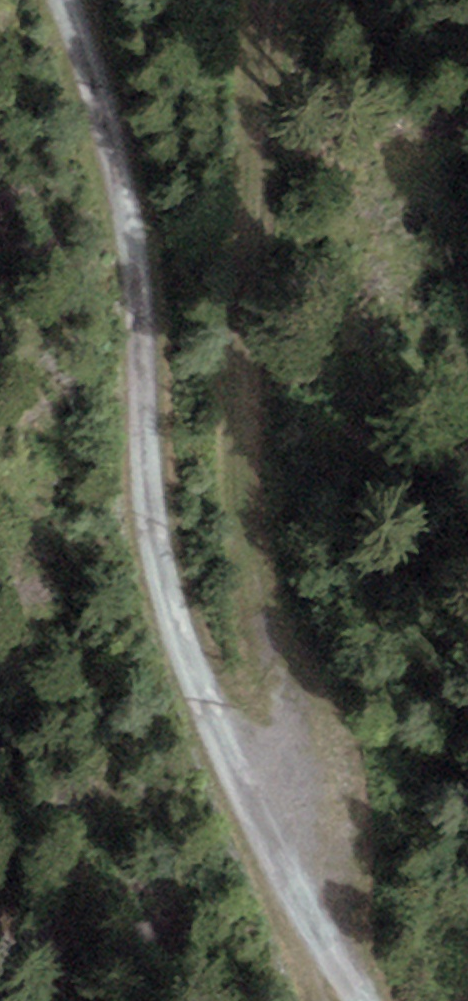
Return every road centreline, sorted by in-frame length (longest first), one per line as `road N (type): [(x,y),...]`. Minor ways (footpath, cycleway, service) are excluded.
road 1 (track): [(299,1000),(178,690),(125,162),(27,0)]
road 2 (track): [(231,826),(273,740),(242,512),(256,0)]

